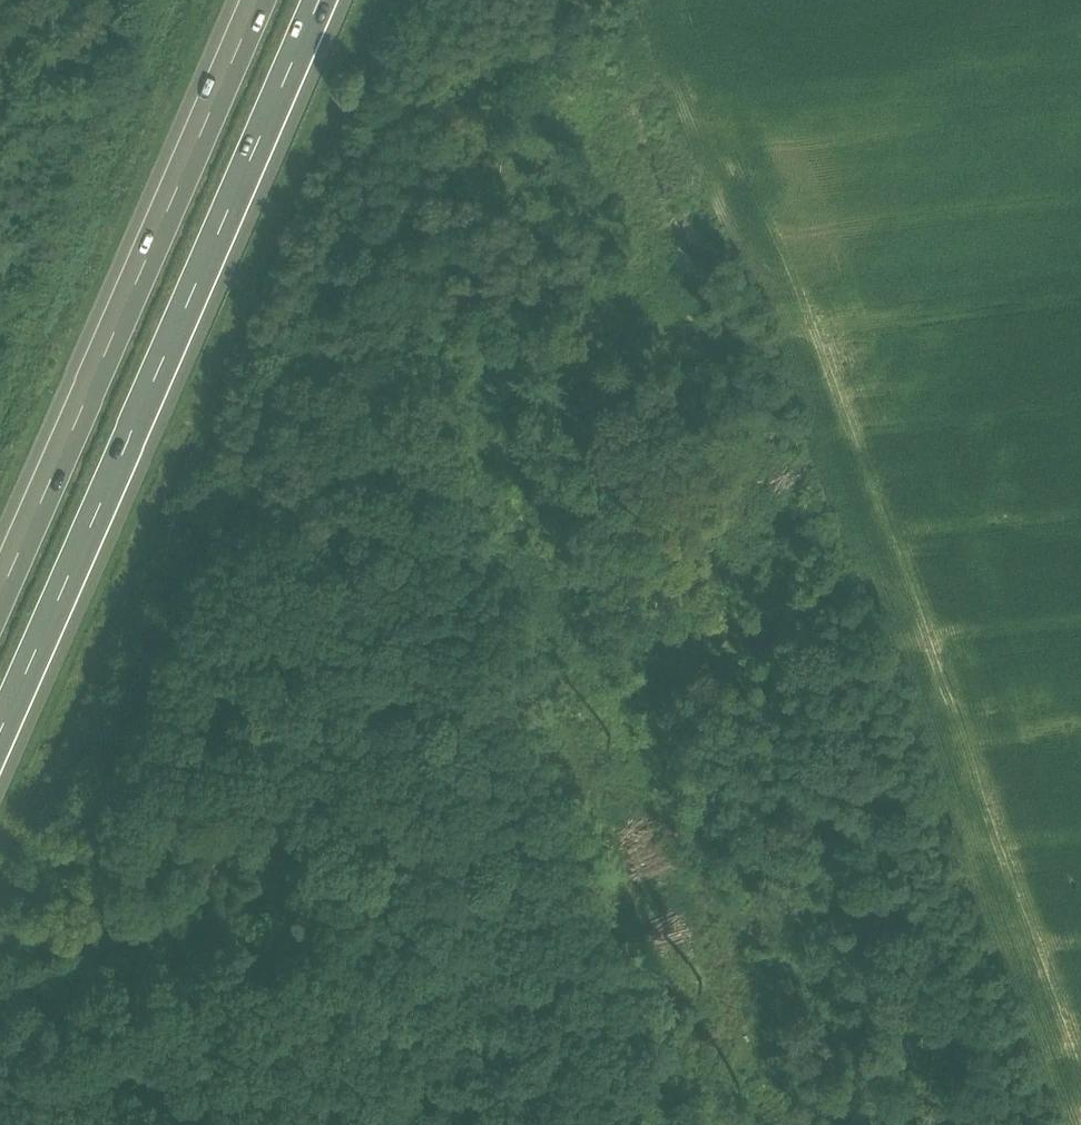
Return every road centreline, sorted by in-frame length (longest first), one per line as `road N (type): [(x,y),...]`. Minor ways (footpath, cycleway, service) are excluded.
road 1 (motorway): [(0,755),(325,0)]
road 2 (motorway): [(243,0),(0,564)]

